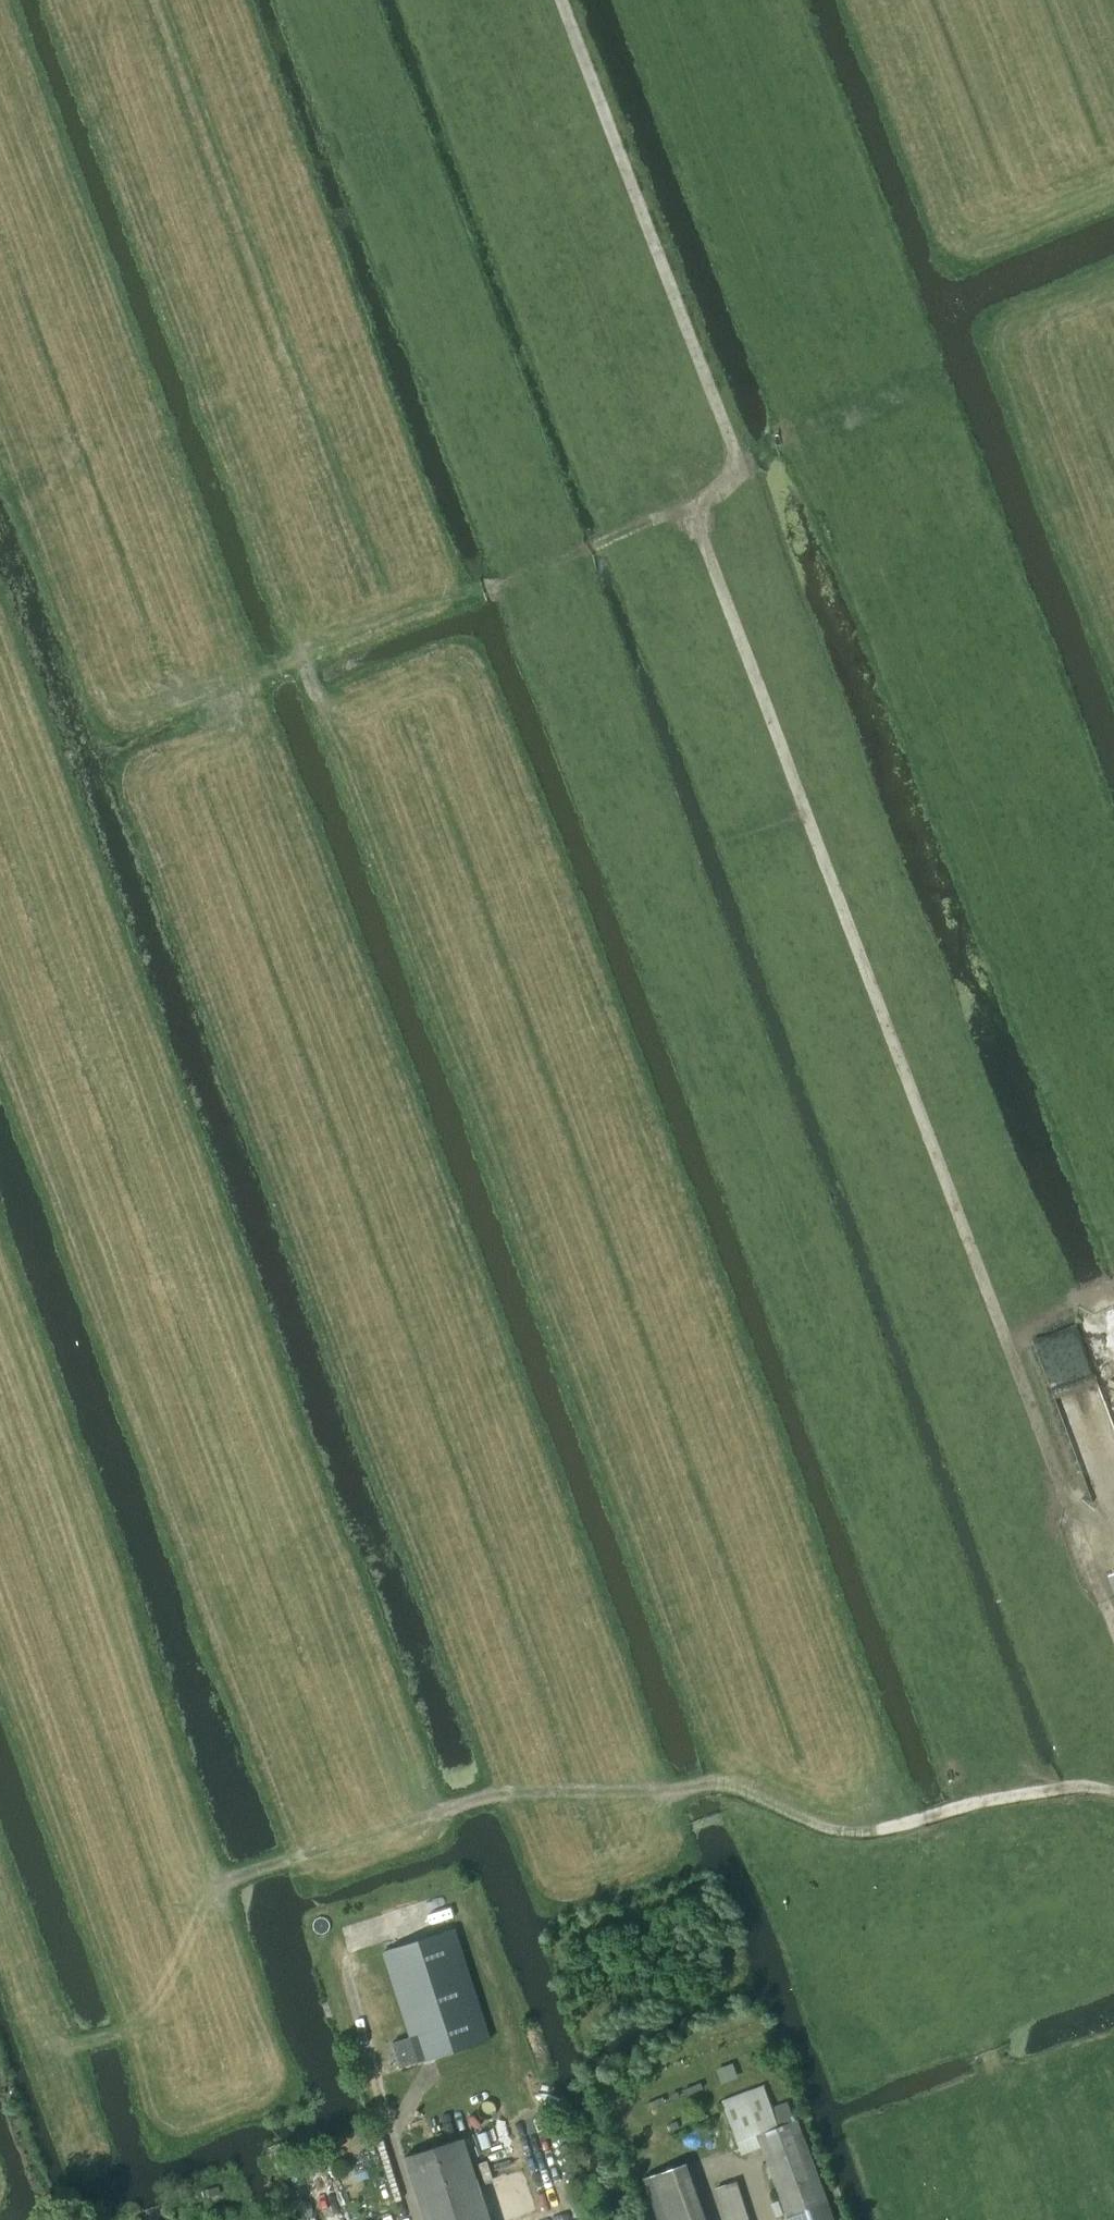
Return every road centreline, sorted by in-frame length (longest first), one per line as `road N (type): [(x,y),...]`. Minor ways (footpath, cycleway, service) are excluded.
road 1 (track): [(1113,1619),(696,519),(699,500),(733,472),(734,445),(565,0)]
road 2 (track): [(1113,1790),(1085,1784),(849,1832),(730,1782),(608,1796),(505,1792),(218,1881)]

